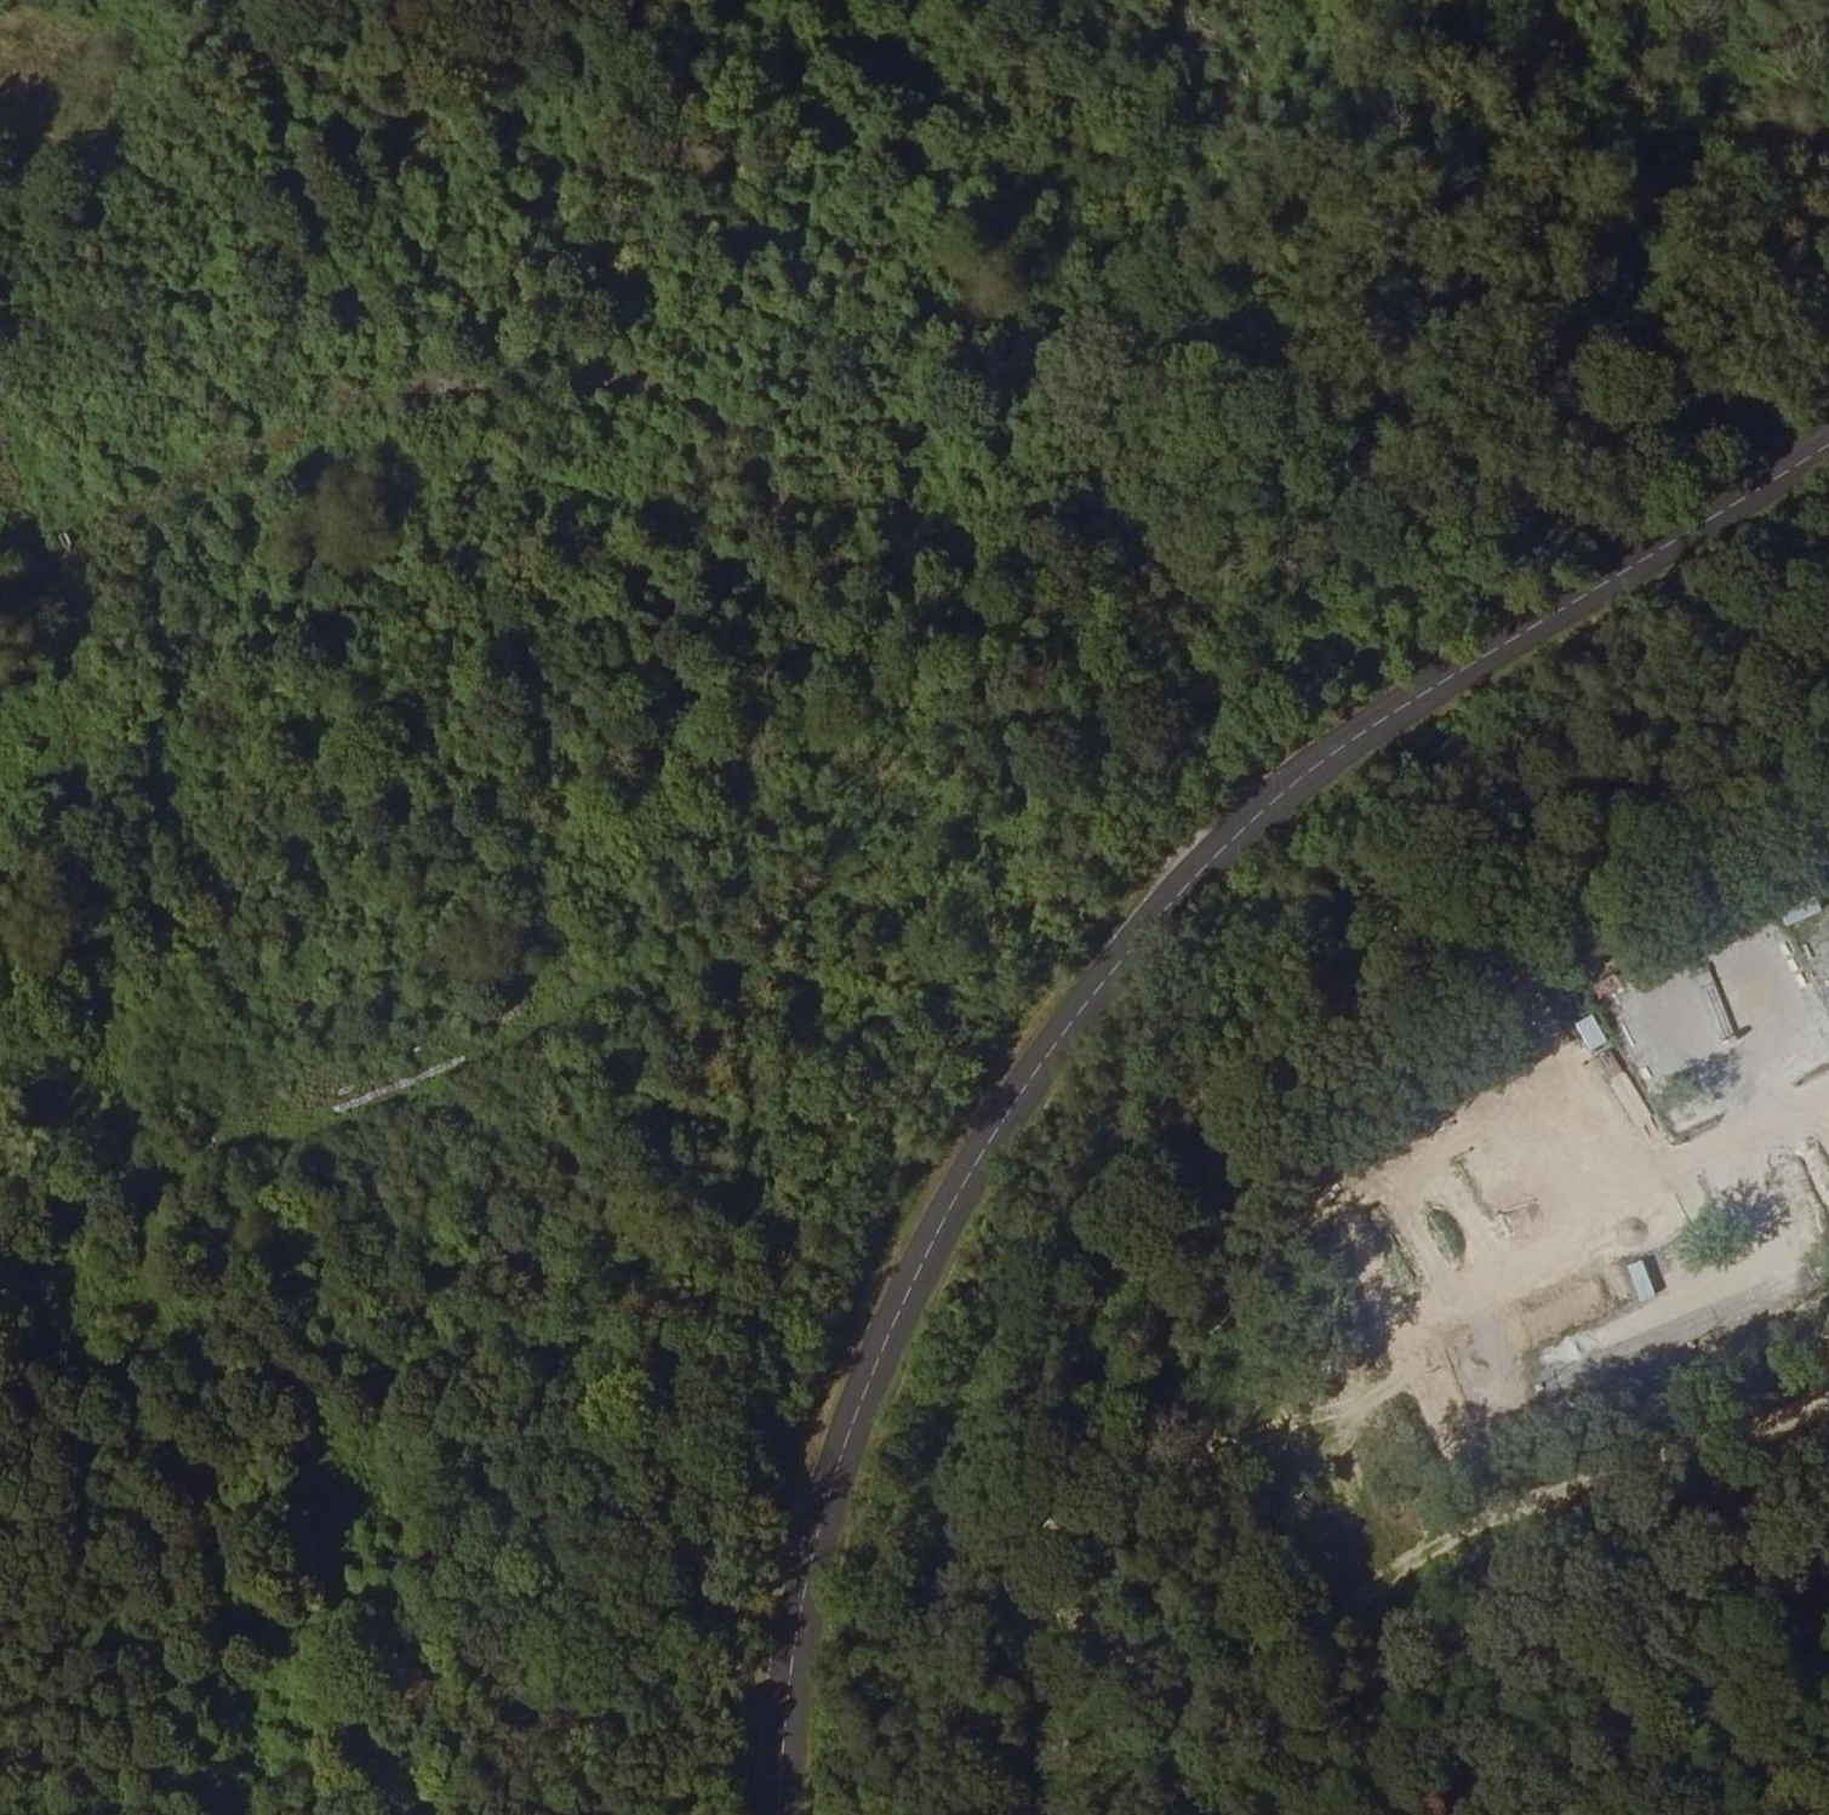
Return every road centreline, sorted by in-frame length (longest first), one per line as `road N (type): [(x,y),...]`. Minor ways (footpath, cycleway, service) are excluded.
road 1 (tertiary): [(1828,444),(1312,774),(1115,959),(960,1178),(866,1392),(794,1617),(776,1814)]

